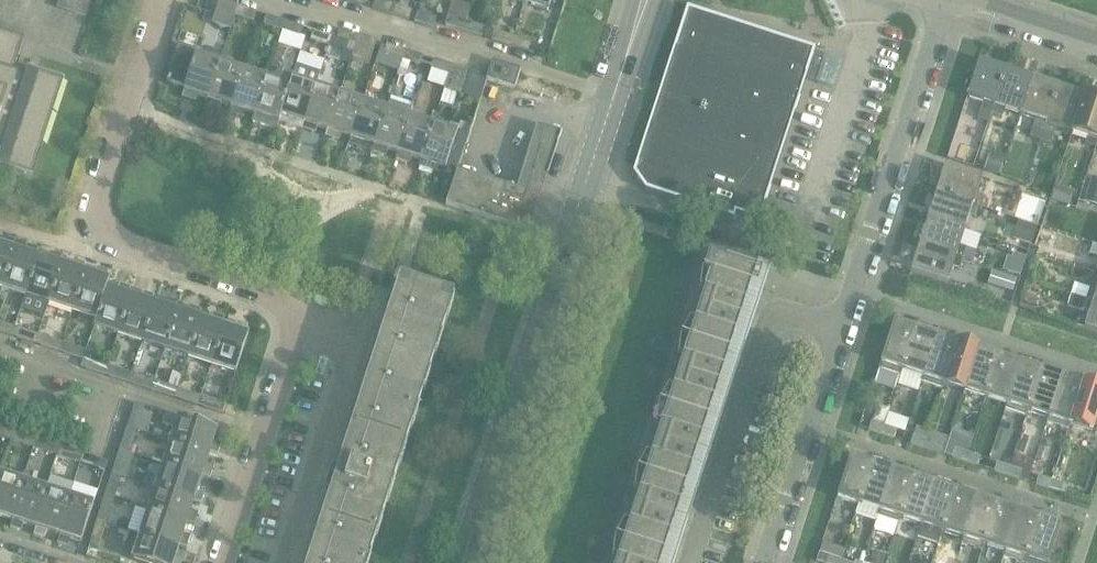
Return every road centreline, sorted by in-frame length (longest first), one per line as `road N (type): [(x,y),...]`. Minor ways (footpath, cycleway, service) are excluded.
road 1 (residential): [(223,562),(305,306),(120,243),(101,225),(99,194),(159,0)]
road 2 (residential): [(765,562),(947,0)]
road 3 (tertiary): [(463,562),(616,95)]
road 4 (residential): [(262,0),(616,95)]
road 5 (tertiary): [(1096,47),(952,0)]

